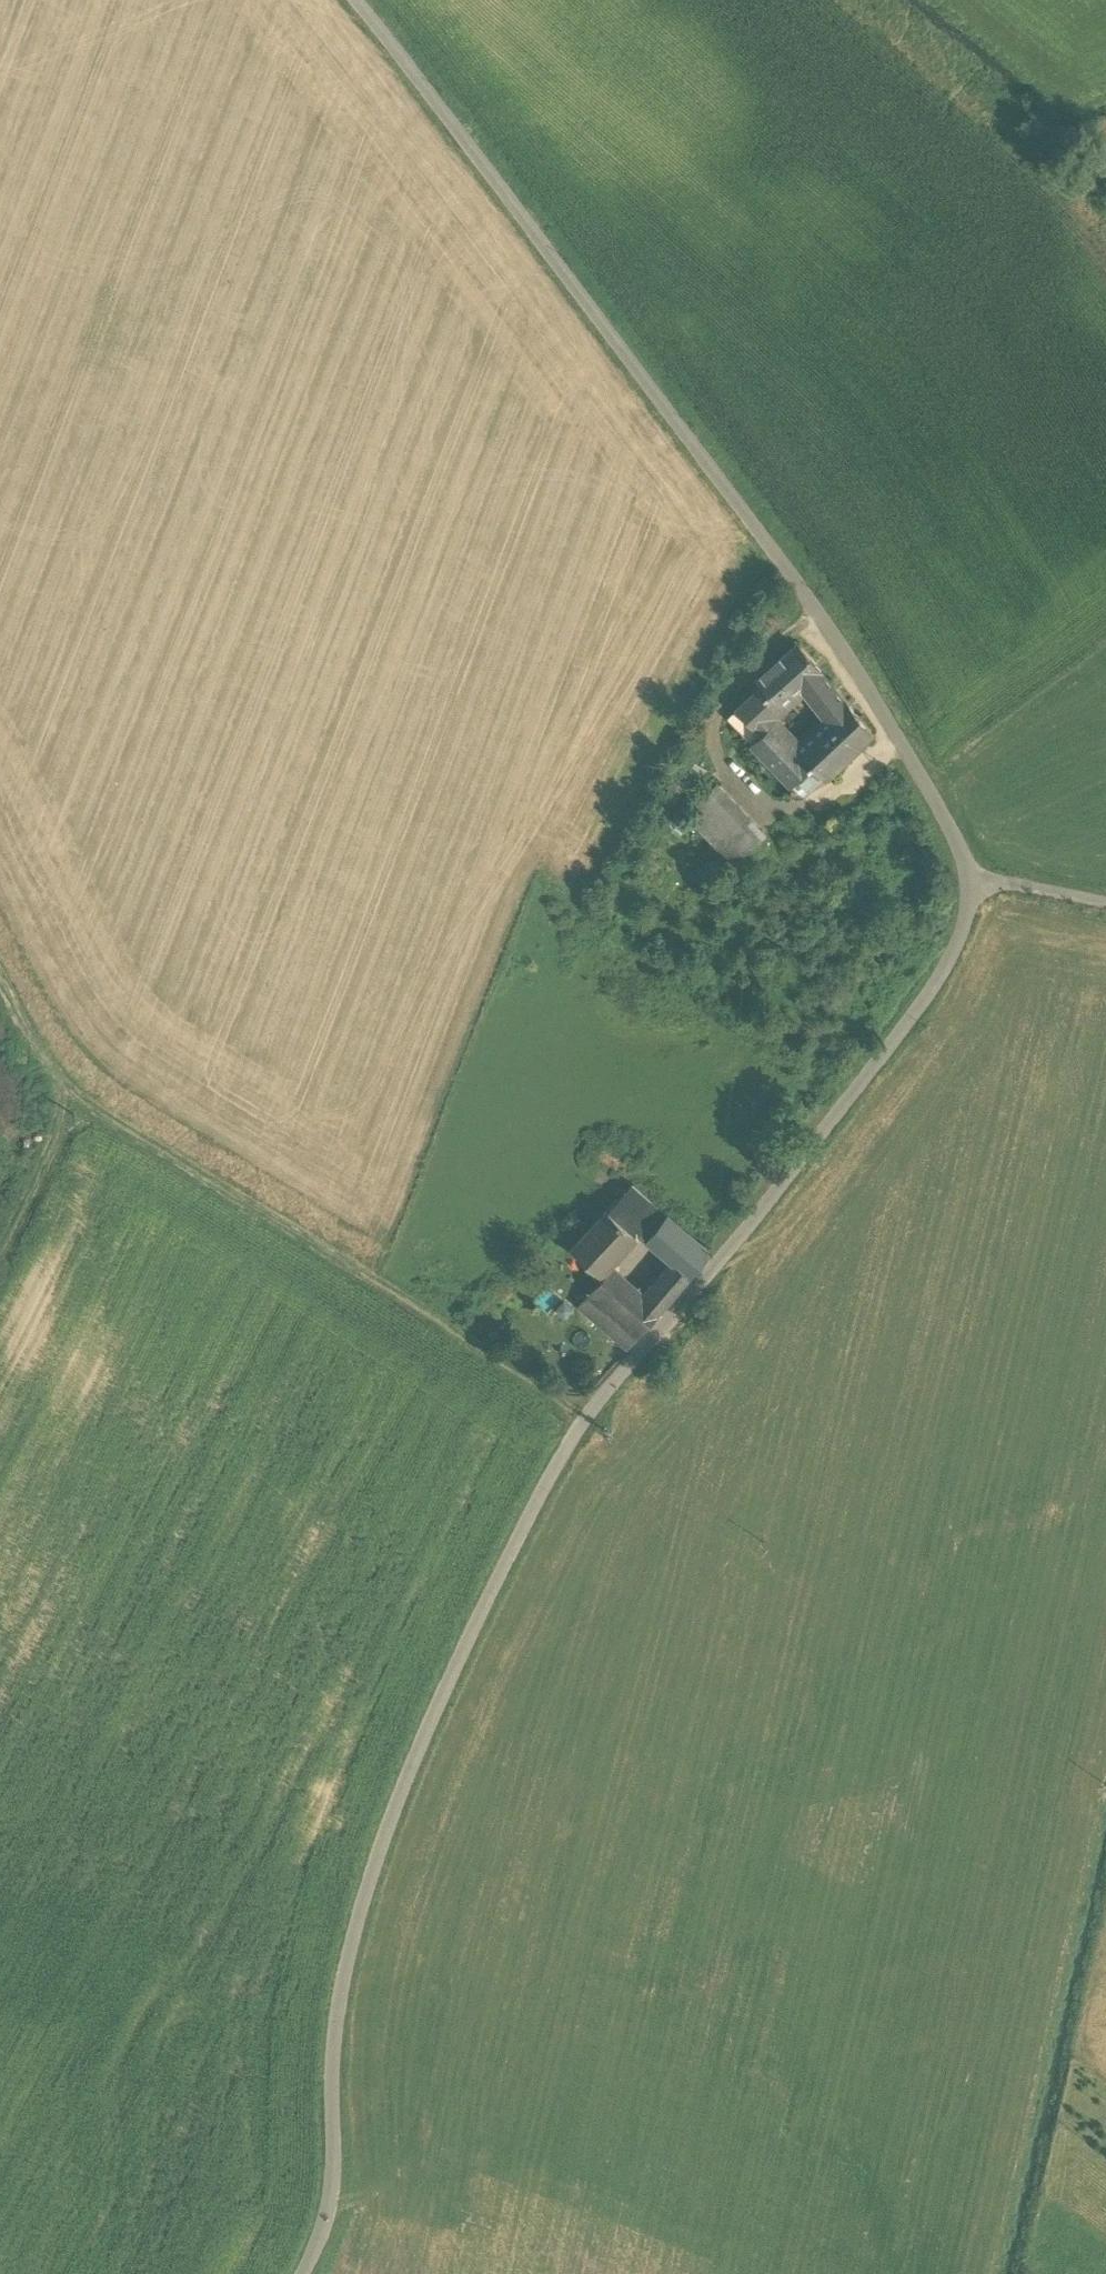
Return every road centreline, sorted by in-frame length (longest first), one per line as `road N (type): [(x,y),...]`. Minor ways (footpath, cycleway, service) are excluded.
road 1 (residential): [(305,2273),(330,2208),(334,2058),(353,1940),(409,1771),(516,1542),(580,1428),(699,1299),(932,1004),(962,946),(976,886),(930,792),(820,617),(355,0)]
road 2 (track): [(580,1428),(105,1123),(73,1091),(68,1146),(0,1285)]
road 3 (track): [(73,1091),(0,969)]
road 4 (track): [(976,886),(1105,904)]

